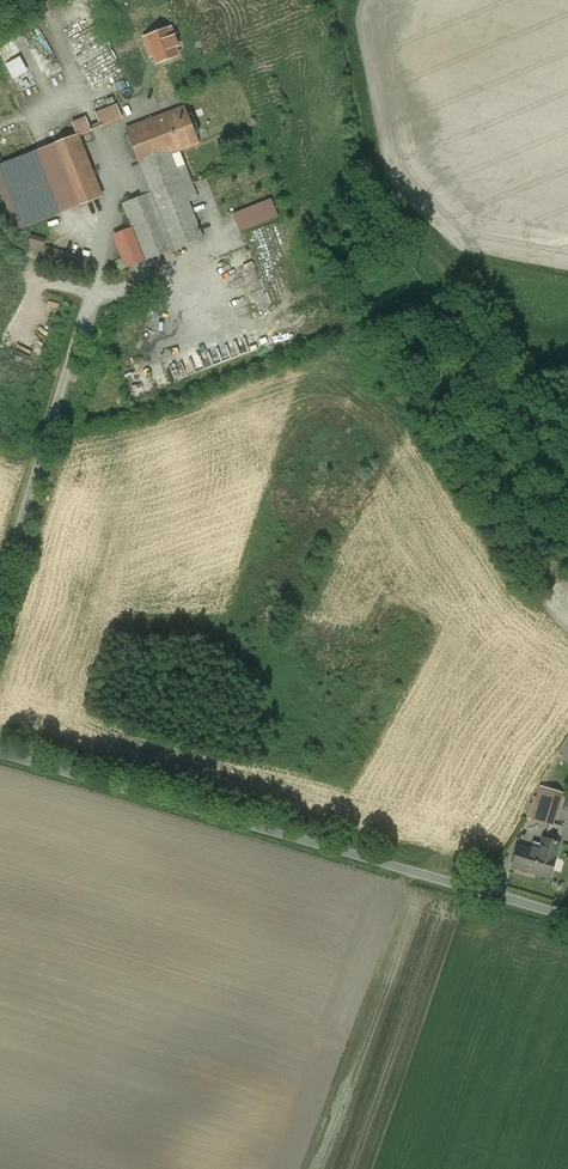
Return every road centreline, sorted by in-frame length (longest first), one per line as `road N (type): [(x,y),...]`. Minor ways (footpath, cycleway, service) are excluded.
road 1 (unclassified): [(567,918),(0,752)]

